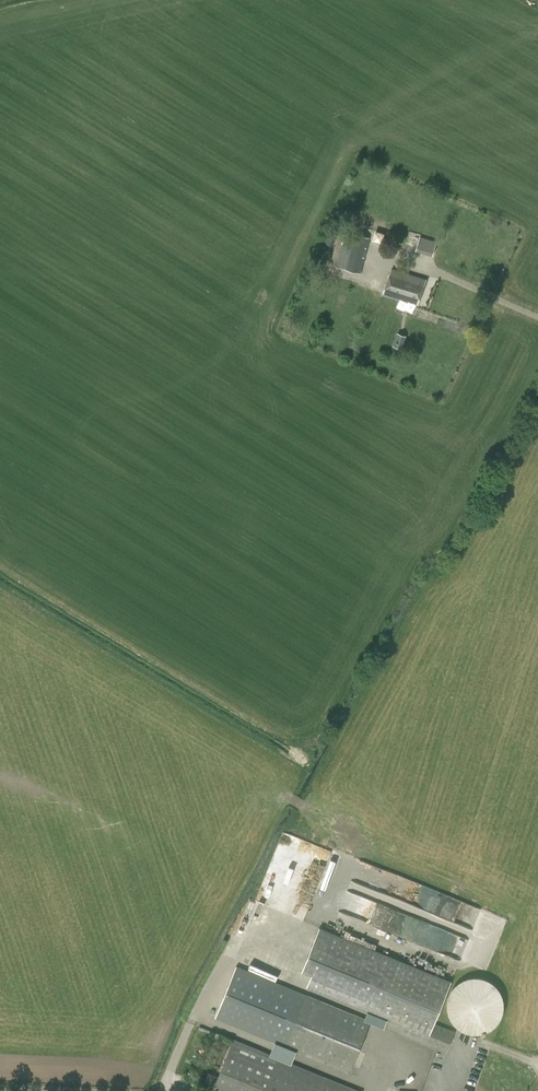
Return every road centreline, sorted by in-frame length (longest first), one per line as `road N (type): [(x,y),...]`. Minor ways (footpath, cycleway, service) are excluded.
road 1 (unclassified): [(130,1090),(0,1084)]

